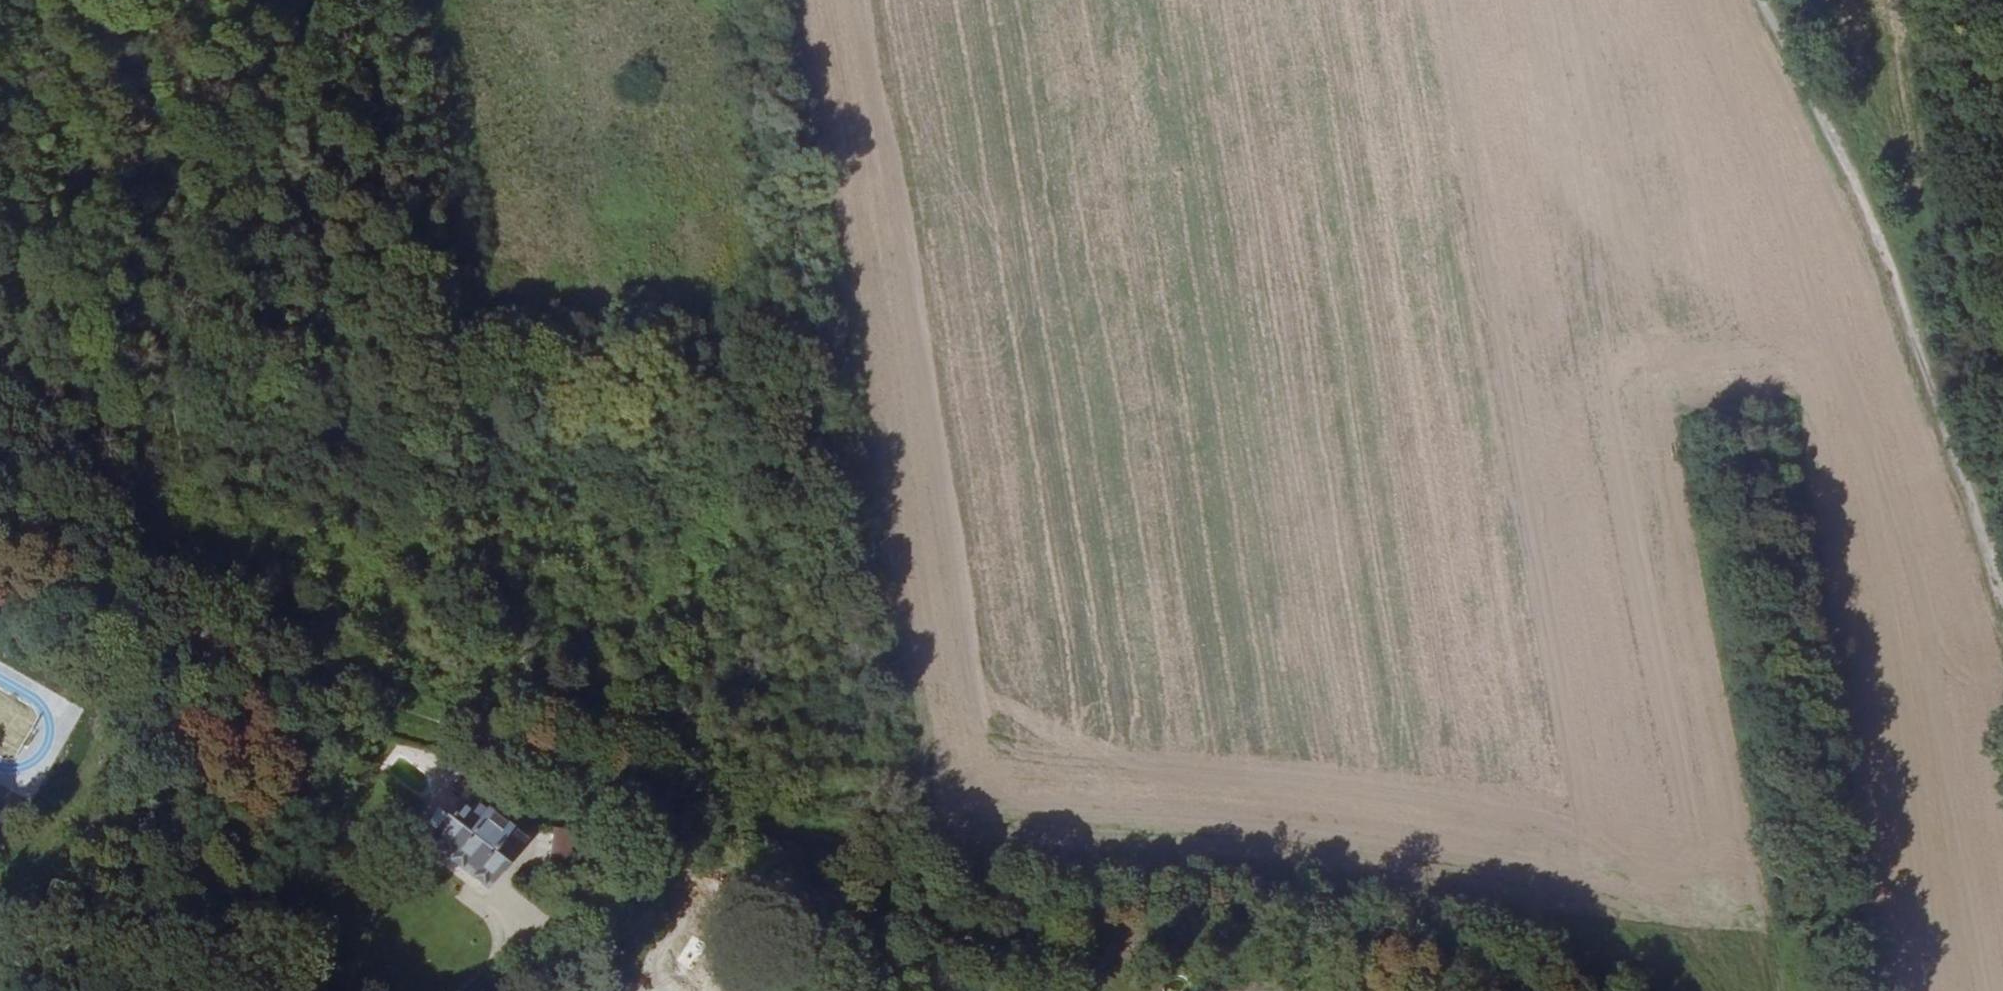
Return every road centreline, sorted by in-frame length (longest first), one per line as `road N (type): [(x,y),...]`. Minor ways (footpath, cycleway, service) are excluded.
road 1 (track): [(1763,0),(1896,277),(2002,602)]

